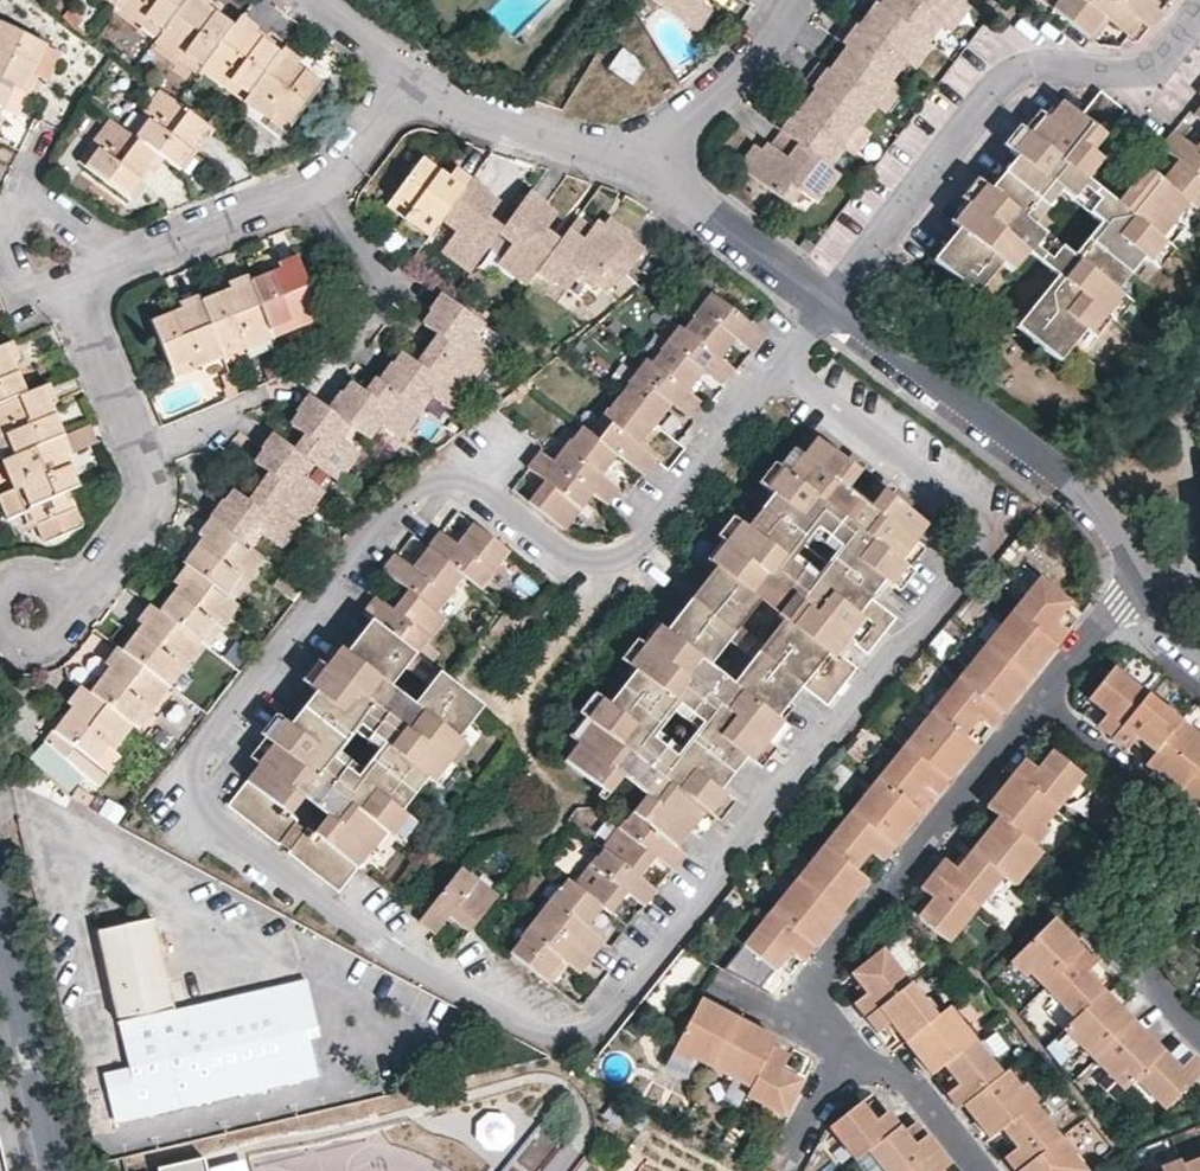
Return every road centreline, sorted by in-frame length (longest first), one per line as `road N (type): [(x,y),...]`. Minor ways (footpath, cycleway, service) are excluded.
road 1 (residential): [(789,358),(644,542),(620,558),(584,554),(489,482),(435,473),(219,753),(208,791),(225,823),(395,953),(546,1034),(579,1033),(986,545),(973,505)]
road 2 (residential): [(984,1170),(903,1073),(845,1051),(794,1002),(1043,696)]
road 3 (residential): [(1199,22),(1145,73),(1037,68),(1015,75),(832,305)]
road 4 (residential): [(832,305),(1062,474),(1096,510),(1139,582)]
road 5 (residential): [(34,610),(96,578),(152,499),(140,447),(77,297)]
road 6 (residential): [(56,1170),(0,927)]
road 7 (residential): [(411,77),(447,102),(640,161)]
road 8 (residential): [(640,161),(832,305)]
road 9 (residential): [(973,505),(789,358)]
road 10 (residential): [(640,161),(755,57),(795,0)]
road 11 (residential): [(109,261),(314,188)]
road 12 (residential): [(1146,799),(1076,888),(1079,912),(1132,961)]
road 13 (residential): [(0,236),(27,204),(58,201),(84,218),(109,261)]
road 14 (residential): [(1043,696),(1139,582)]
road 15 (residential): [(314,188),(411,77)]
road 16 (residential): [(1043,696),(1146,799)]

